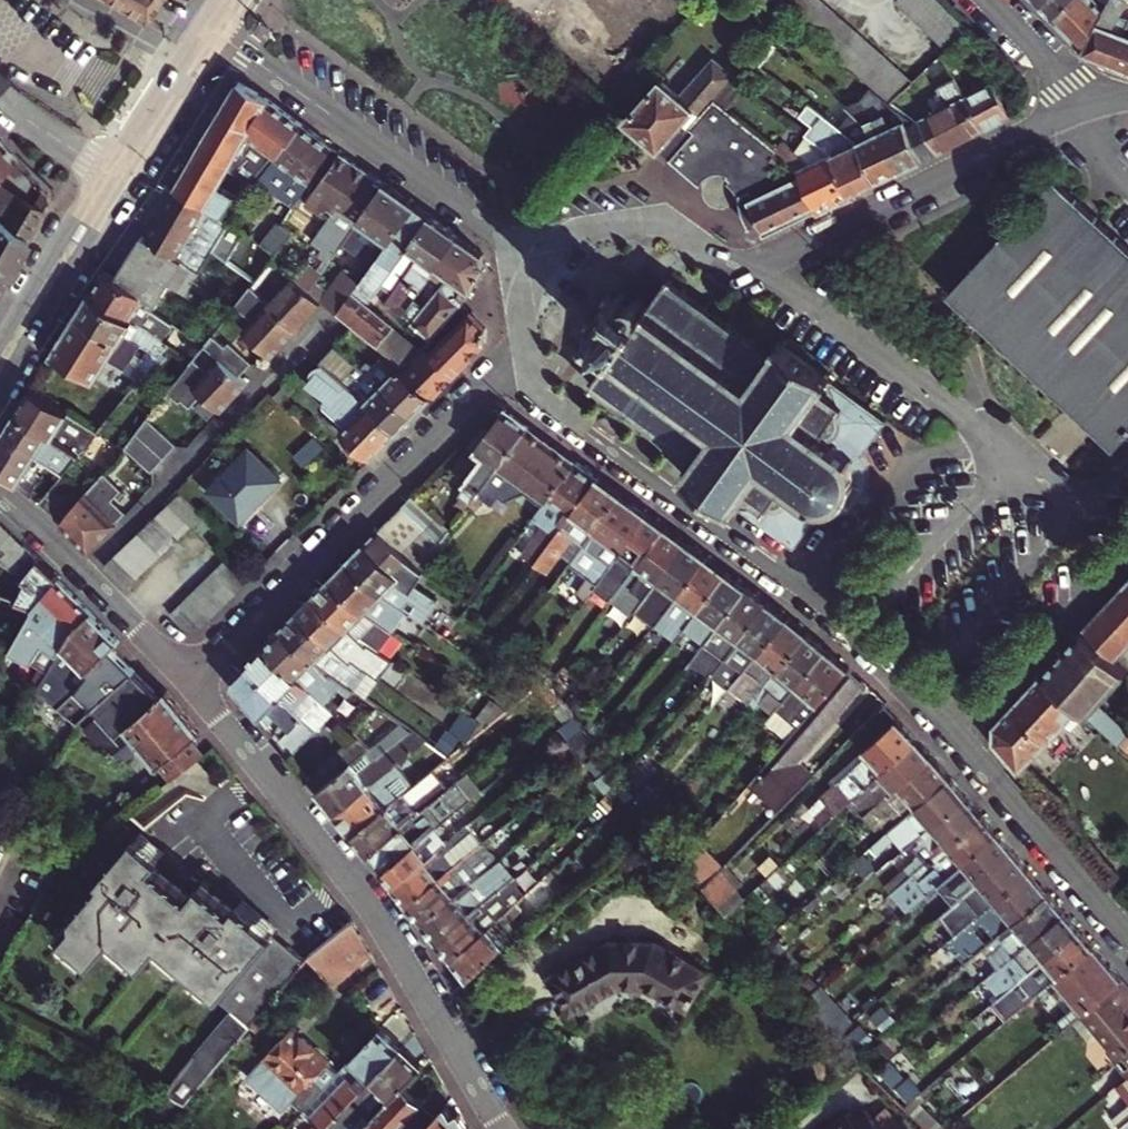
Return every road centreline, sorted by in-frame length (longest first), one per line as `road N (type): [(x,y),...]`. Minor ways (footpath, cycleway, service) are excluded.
road 1 (residential): [(1090,105),(762,264),(734,267),(682,231),(642,223),(509,244)]
road 2 (residential): [(529,359),(560,410),(857,632),(954,734)]
road 3 (residential): [(189,682),(366,904),(502,1128)]
road 4 (residential): [(189,682),(499,379),(529,359)]
road 5 (residential): [(210,28),(509,244)]
road 6 (residential): [(954,734),(1127,941)]
road 7 (residential): [(0,493),(189,682)]
road 8 (residential): [(954,734),(1127,542)]
road 9 (secondary): [(116,176),(0,366)]
road 10 (secondary): [(210,28),(116,176)]
road 11 (residential): [(984,0),(1090,105)]
road 12 (residential): [(0,96),(116,176)]

